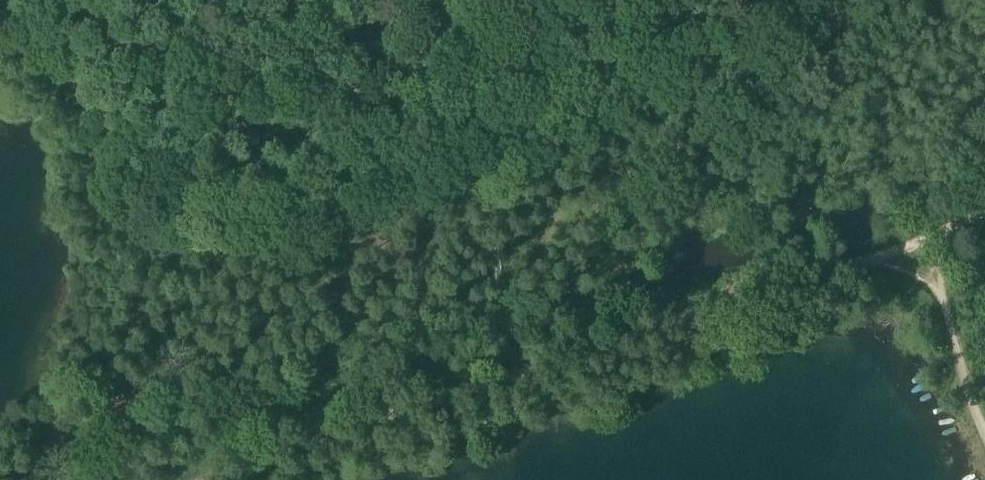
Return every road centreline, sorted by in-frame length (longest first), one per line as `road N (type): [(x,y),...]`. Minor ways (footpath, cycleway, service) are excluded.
road 1 (track): [(207,479),(984,212)]

